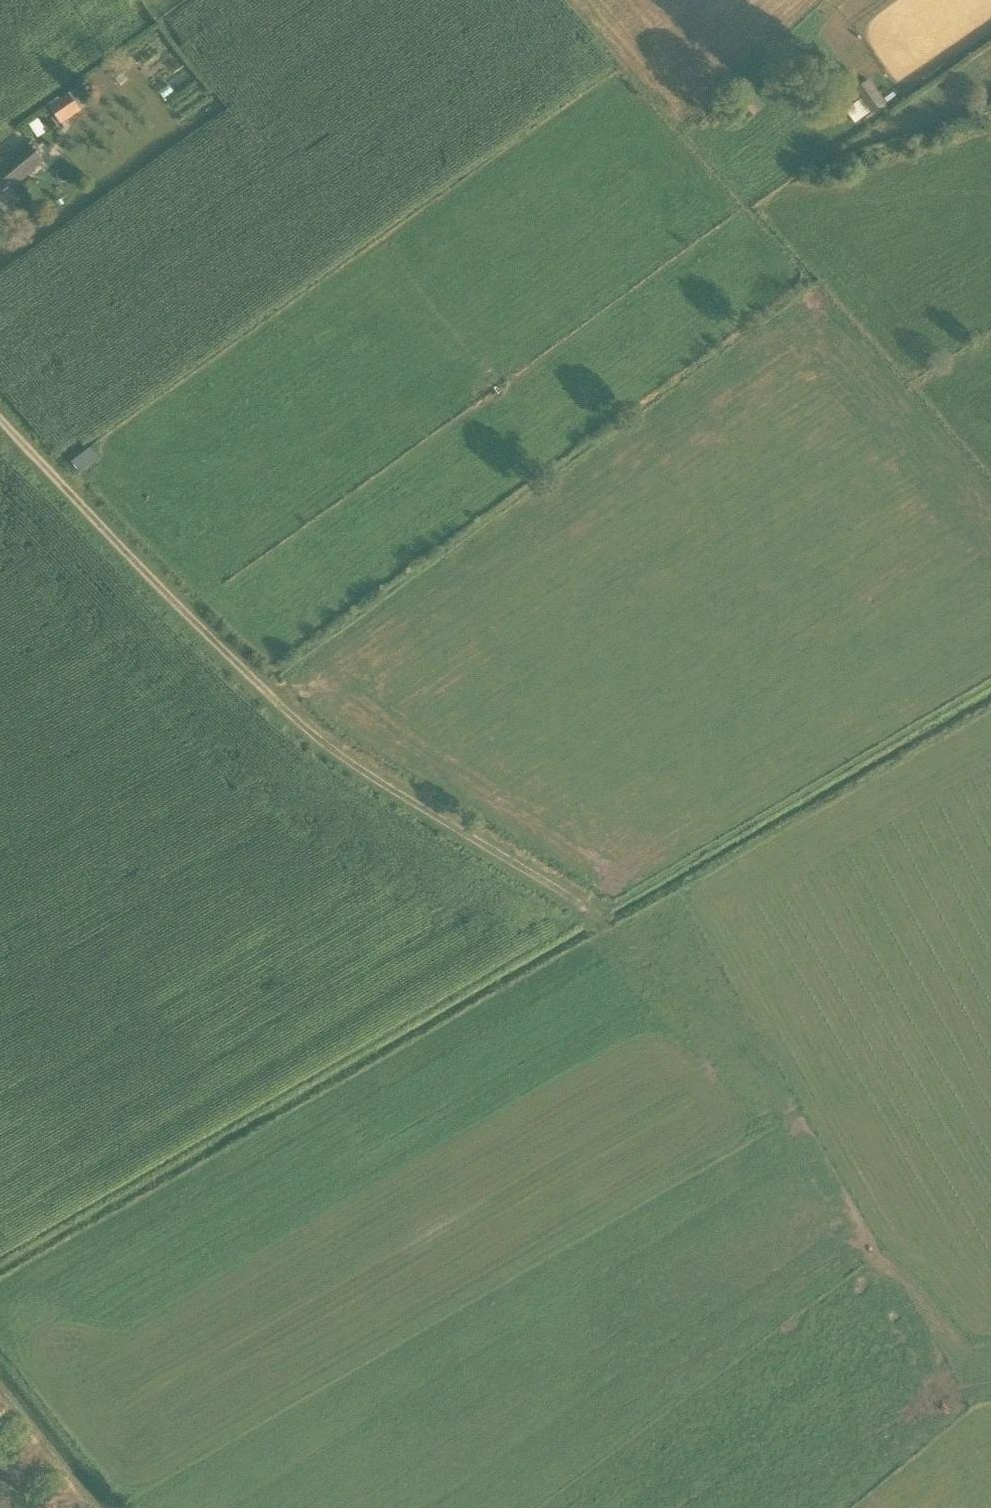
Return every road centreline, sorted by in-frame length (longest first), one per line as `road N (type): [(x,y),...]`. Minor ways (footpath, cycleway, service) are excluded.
road 1 (track): [(0,417),(266,697),(598,918)]

